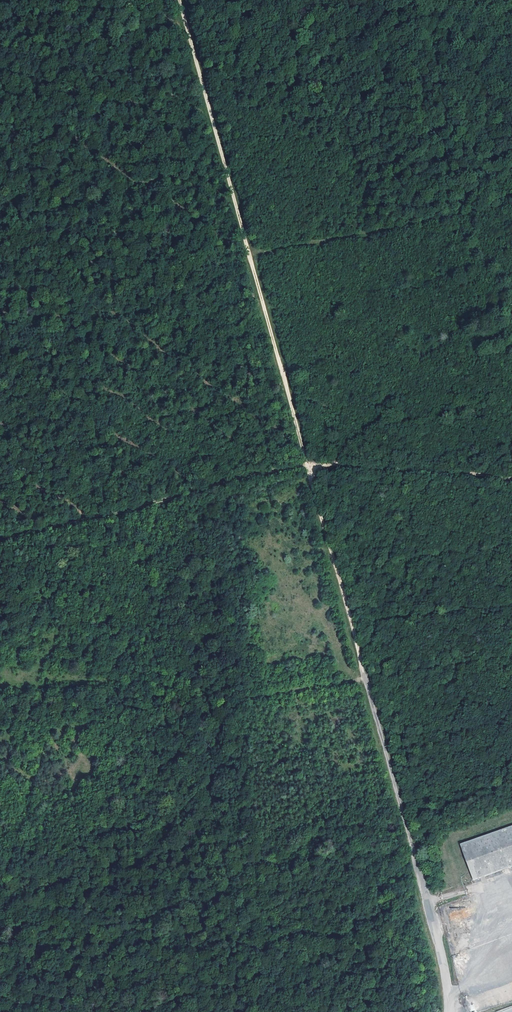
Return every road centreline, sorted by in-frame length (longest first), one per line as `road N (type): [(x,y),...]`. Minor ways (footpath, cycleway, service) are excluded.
road 1 (track): [(0,727),(83,724),(183,699),(273,693),(511,654)]
road 2 (track): [(307,462),(179,0)]
road 3 (track): [(418,868),(307,462)]
road 4 (track): [(307,462),(0,538)]
road 5 (track): [(511,476),(307,462)]
road 6 (unclassified): [(448,1011),(418,868)]

